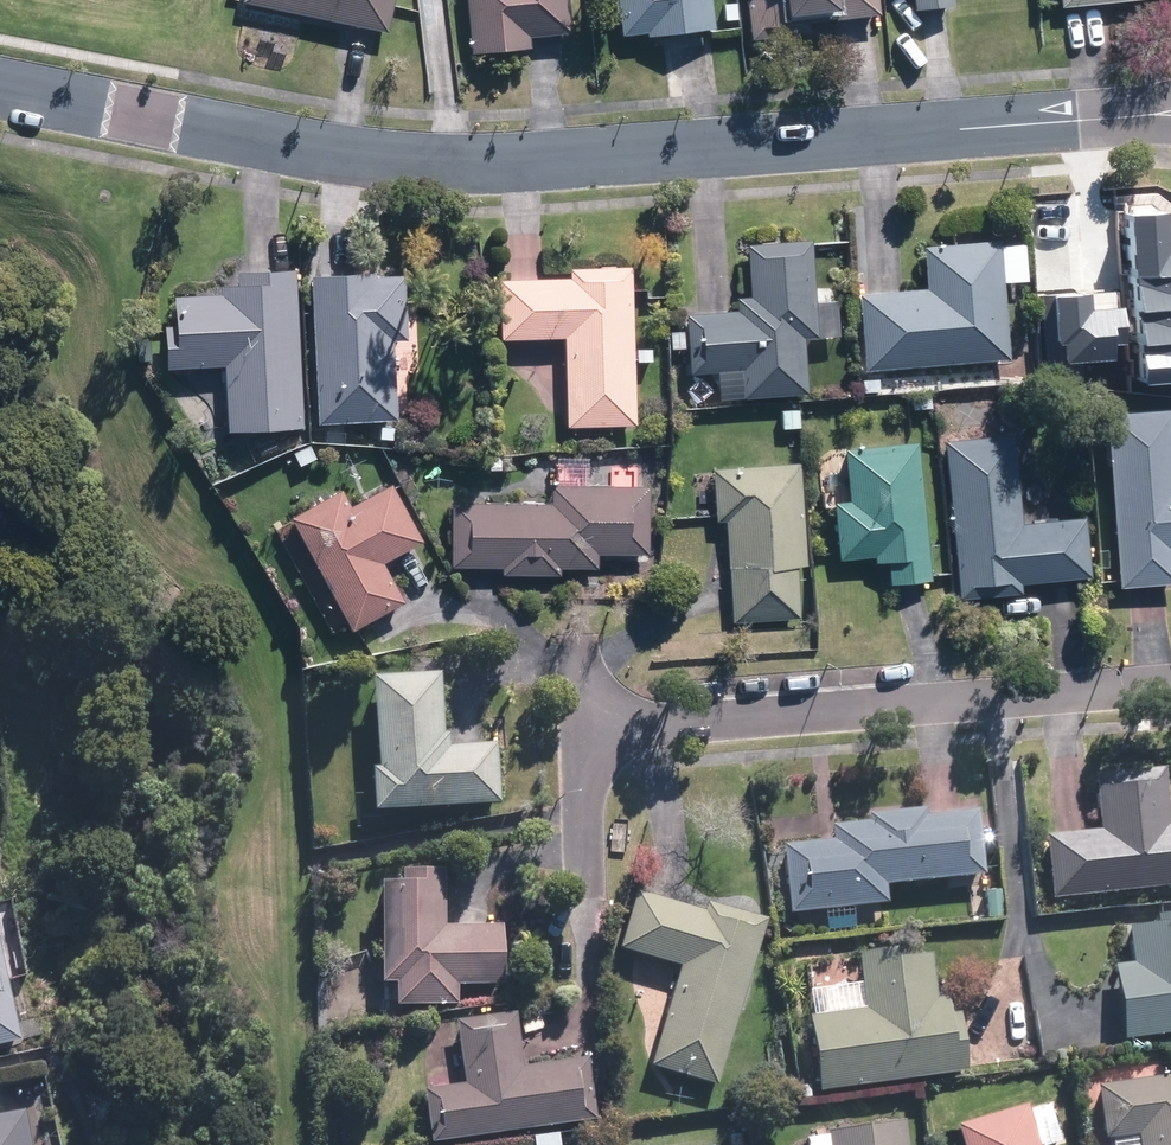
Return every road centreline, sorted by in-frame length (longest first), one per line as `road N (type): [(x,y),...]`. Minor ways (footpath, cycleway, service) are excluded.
road 1 (residential): [(0,88),(353,159),(455,165),(1170,111)]
road 2 (residential): [(585,892),(588,766),(607,726),(1170,687)]

